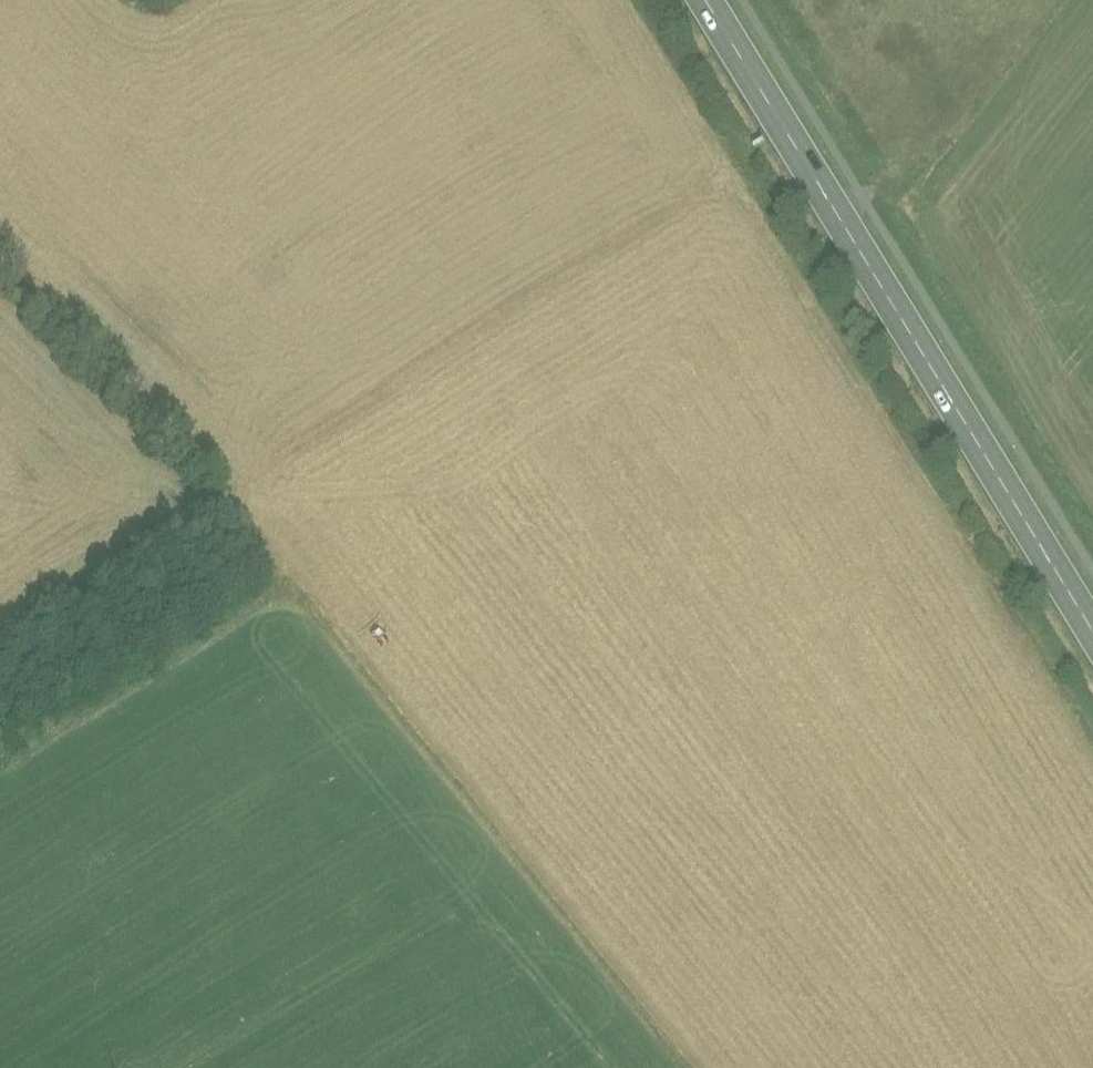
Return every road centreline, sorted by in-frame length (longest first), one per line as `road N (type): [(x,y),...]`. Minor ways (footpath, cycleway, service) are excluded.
road 1 (primary): [(706,0),(1092,626)]

